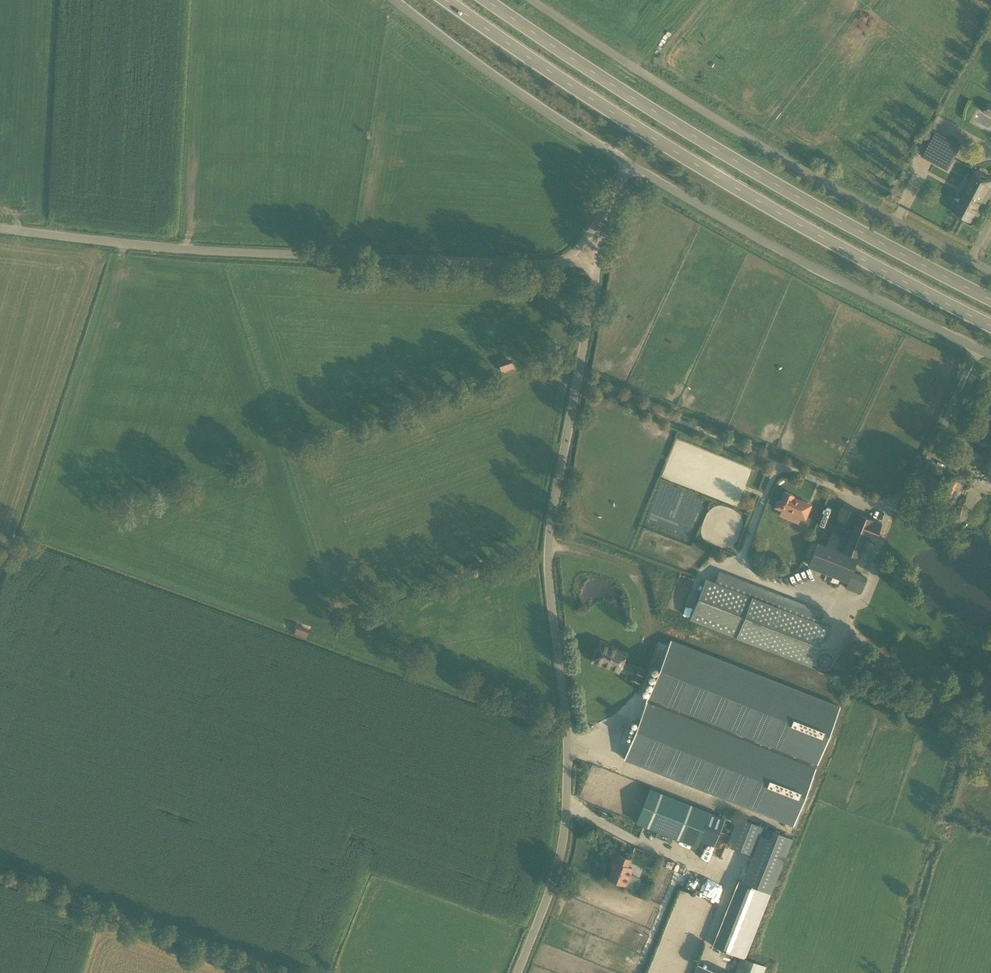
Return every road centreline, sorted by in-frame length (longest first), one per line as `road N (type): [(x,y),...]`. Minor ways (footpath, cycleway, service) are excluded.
road 1 (unclassified): [(517,972),(565,835),(565,696),(549,559),(596,278),(585,250)]
road 2 (primary): [(444,0),(686,159),(990,327)]
road 3 (tertiary): [(0,231),(160,248),(524,264),(585,250)]
road 4 (primary): [(990,299),(699,139),(488,0)]
road 5 (unclassified): [(990,269),(722,122),(537,0)]
road 6 (unclassified): [(990,357),(771,247),(631,166)]
road 7 (tertiary): [(631,166),(527,102),(393,0)]

